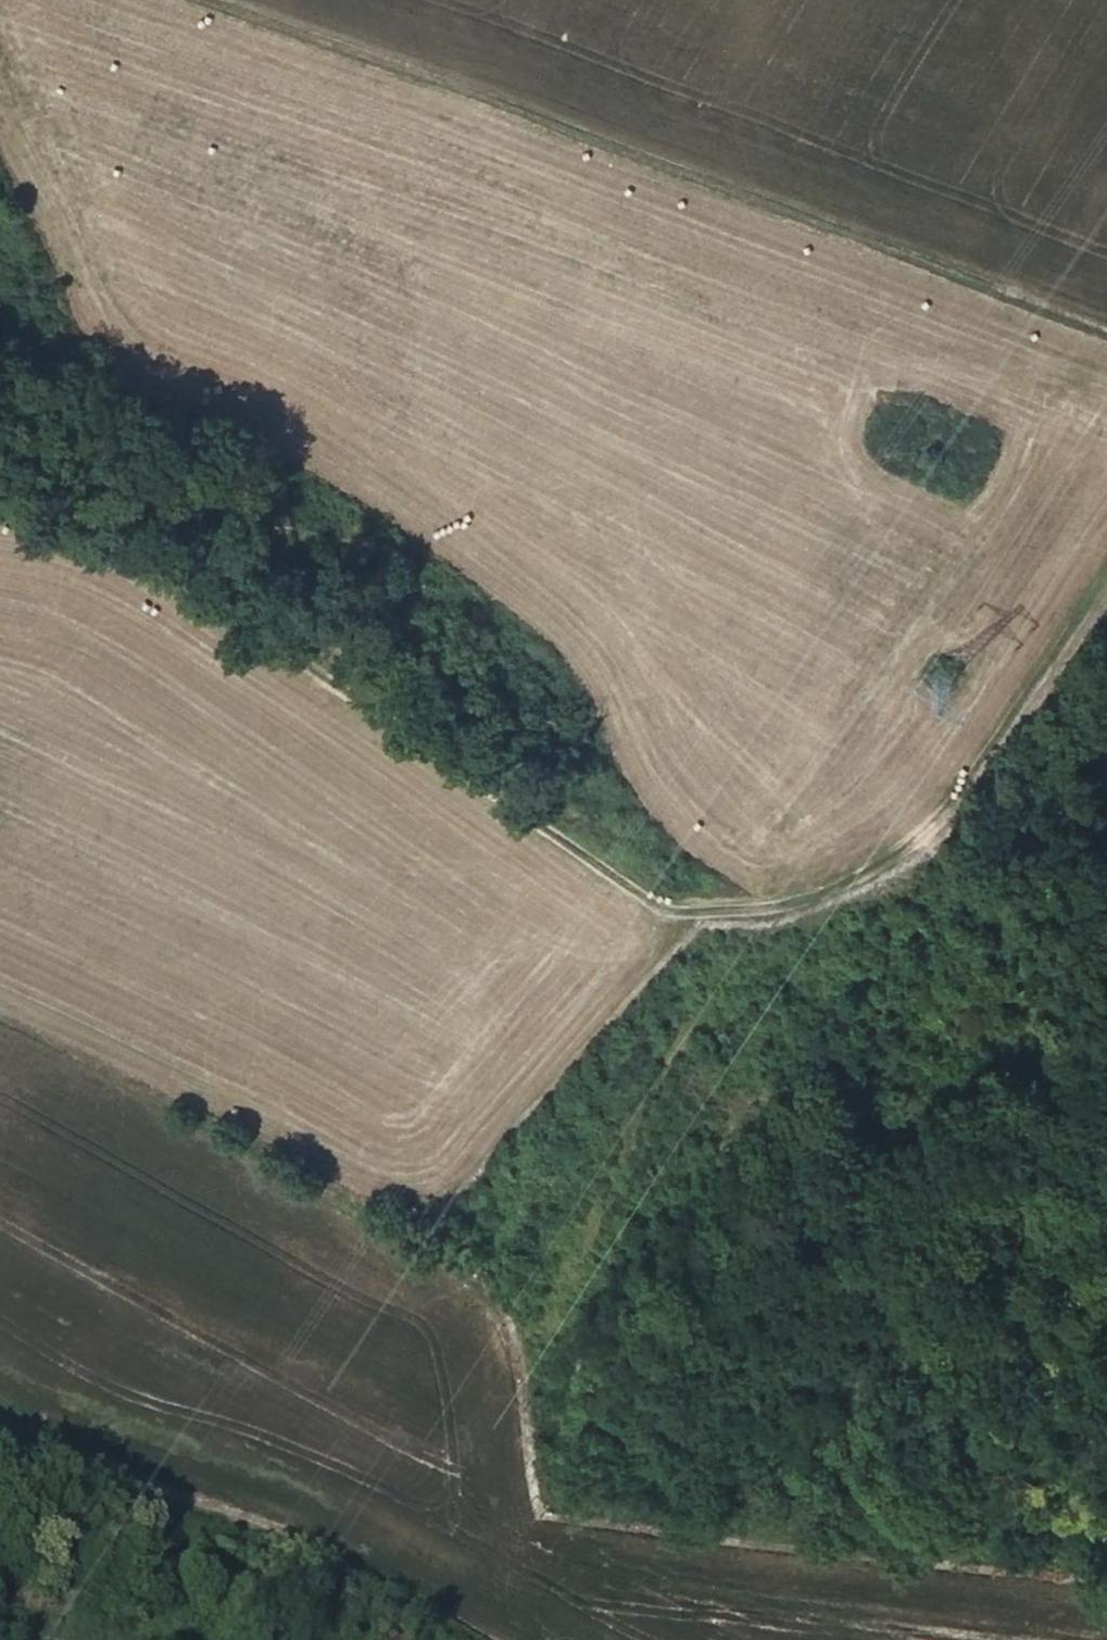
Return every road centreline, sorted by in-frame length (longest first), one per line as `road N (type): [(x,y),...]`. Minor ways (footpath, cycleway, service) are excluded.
road 1 (track): [(1106,595),(969,798),(911,861),(831,891),(715,907),(676,902),(219,614),(0,497)]

